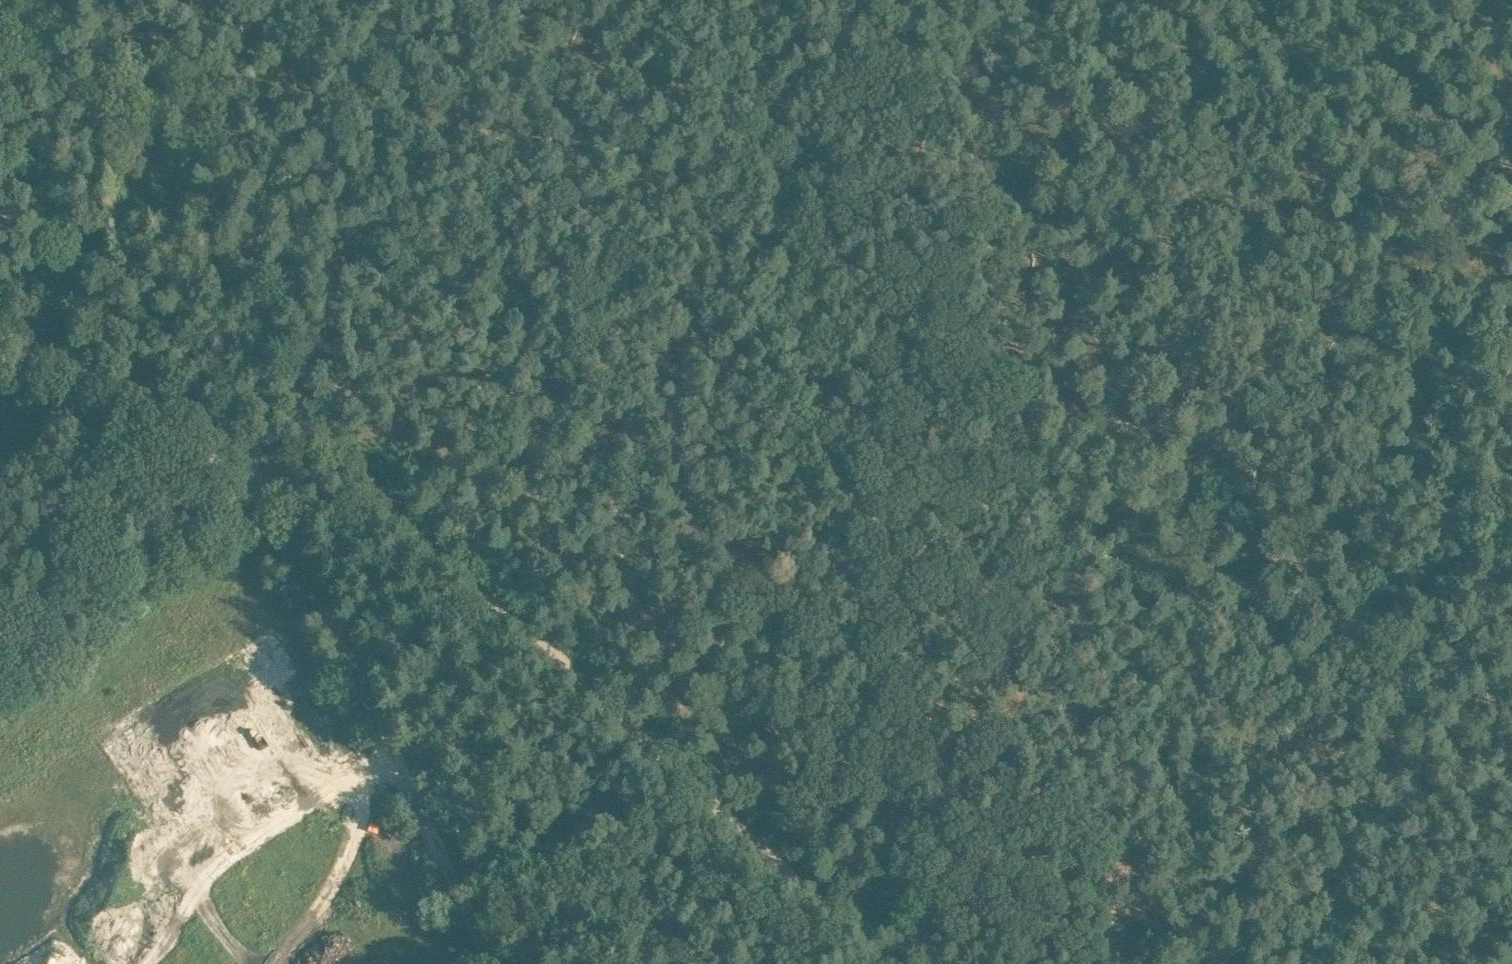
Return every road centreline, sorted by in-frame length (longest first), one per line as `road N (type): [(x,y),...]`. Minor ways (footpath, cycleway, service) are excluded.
road 1 (track): [(861,939),(556,650),(340,480),(285,468),(244,471),(204,423),(113,361),(0,307)]
road 2 (track): [(496,963),(244,471)]

